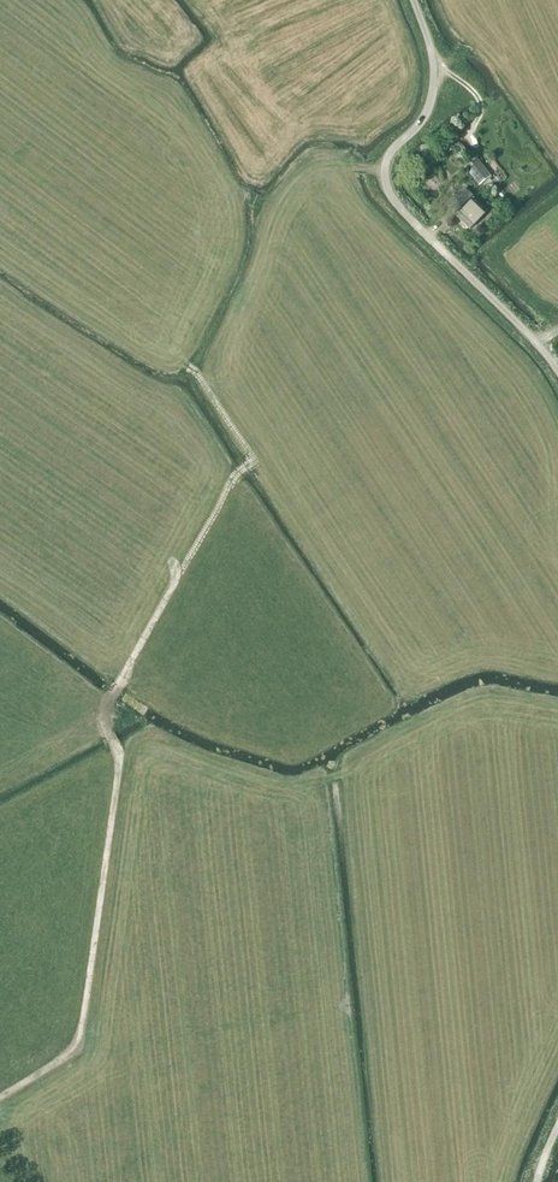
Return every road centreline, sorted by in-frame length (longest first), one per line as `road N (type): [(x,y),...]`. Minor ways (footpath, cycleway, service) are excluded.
road 1 (track): [(189,365),(250,460),(232,478),(102,712),(118,777),(79,1042),(0,1097)]
road 2 (unclassified): [(557,373),(386,185),(388,156),(421,123),(432,92),(433,61),(413,0)]

